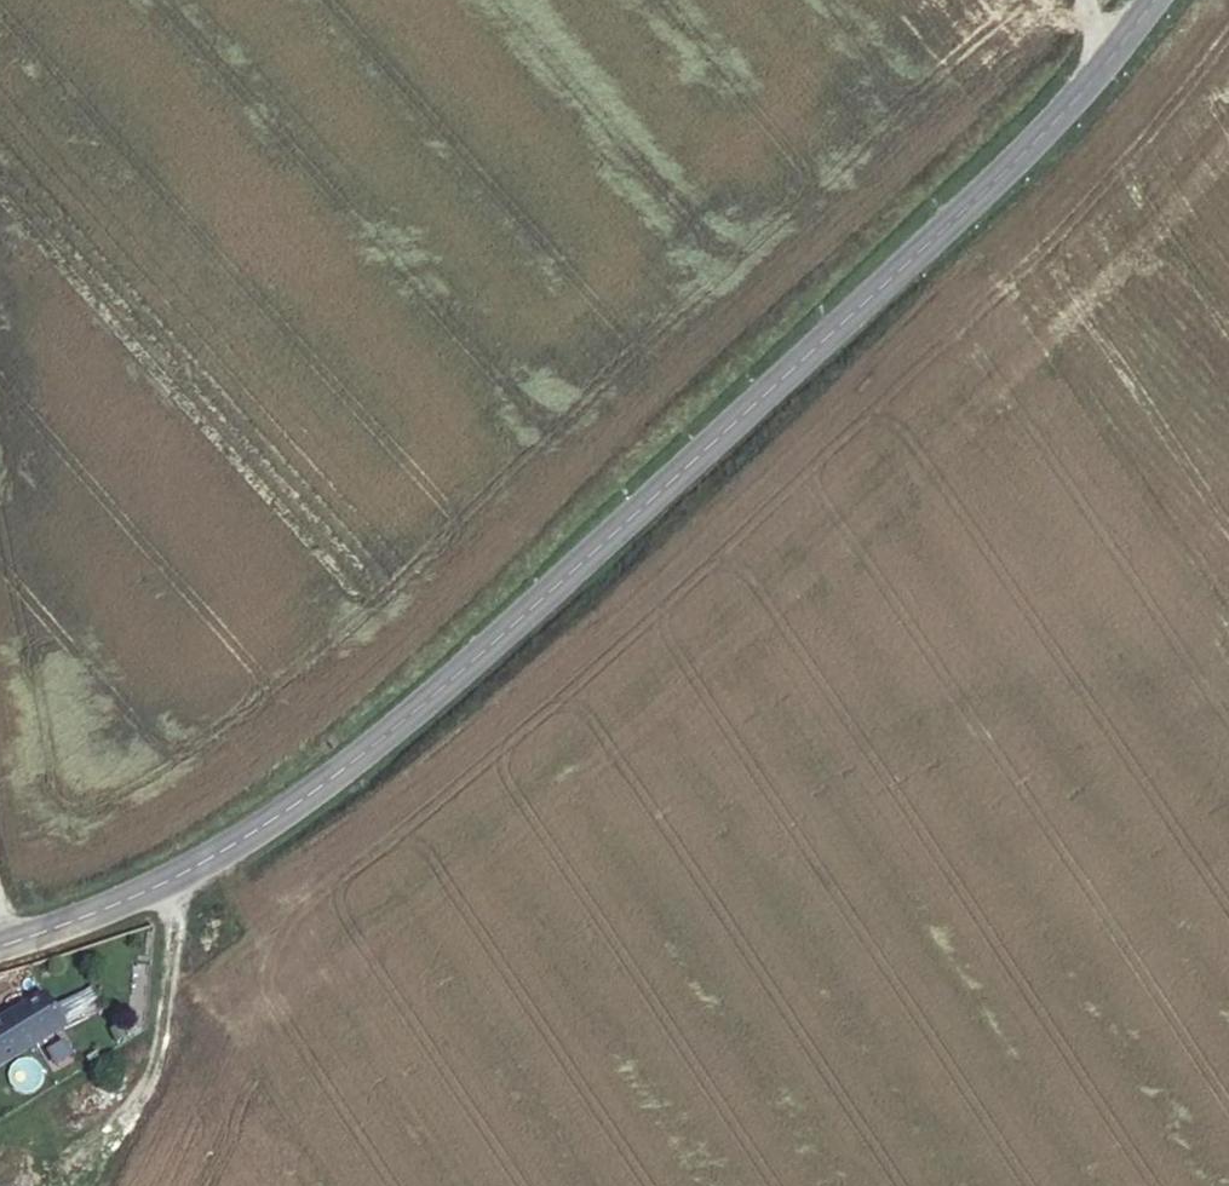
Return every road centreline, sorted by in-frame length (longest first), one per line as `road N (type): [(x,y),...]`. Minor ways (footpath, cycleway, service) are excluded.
road 1 (tertiary): [(0,938),(77,916),(284,806),(930,237),(1093,66),(1138,0)]

